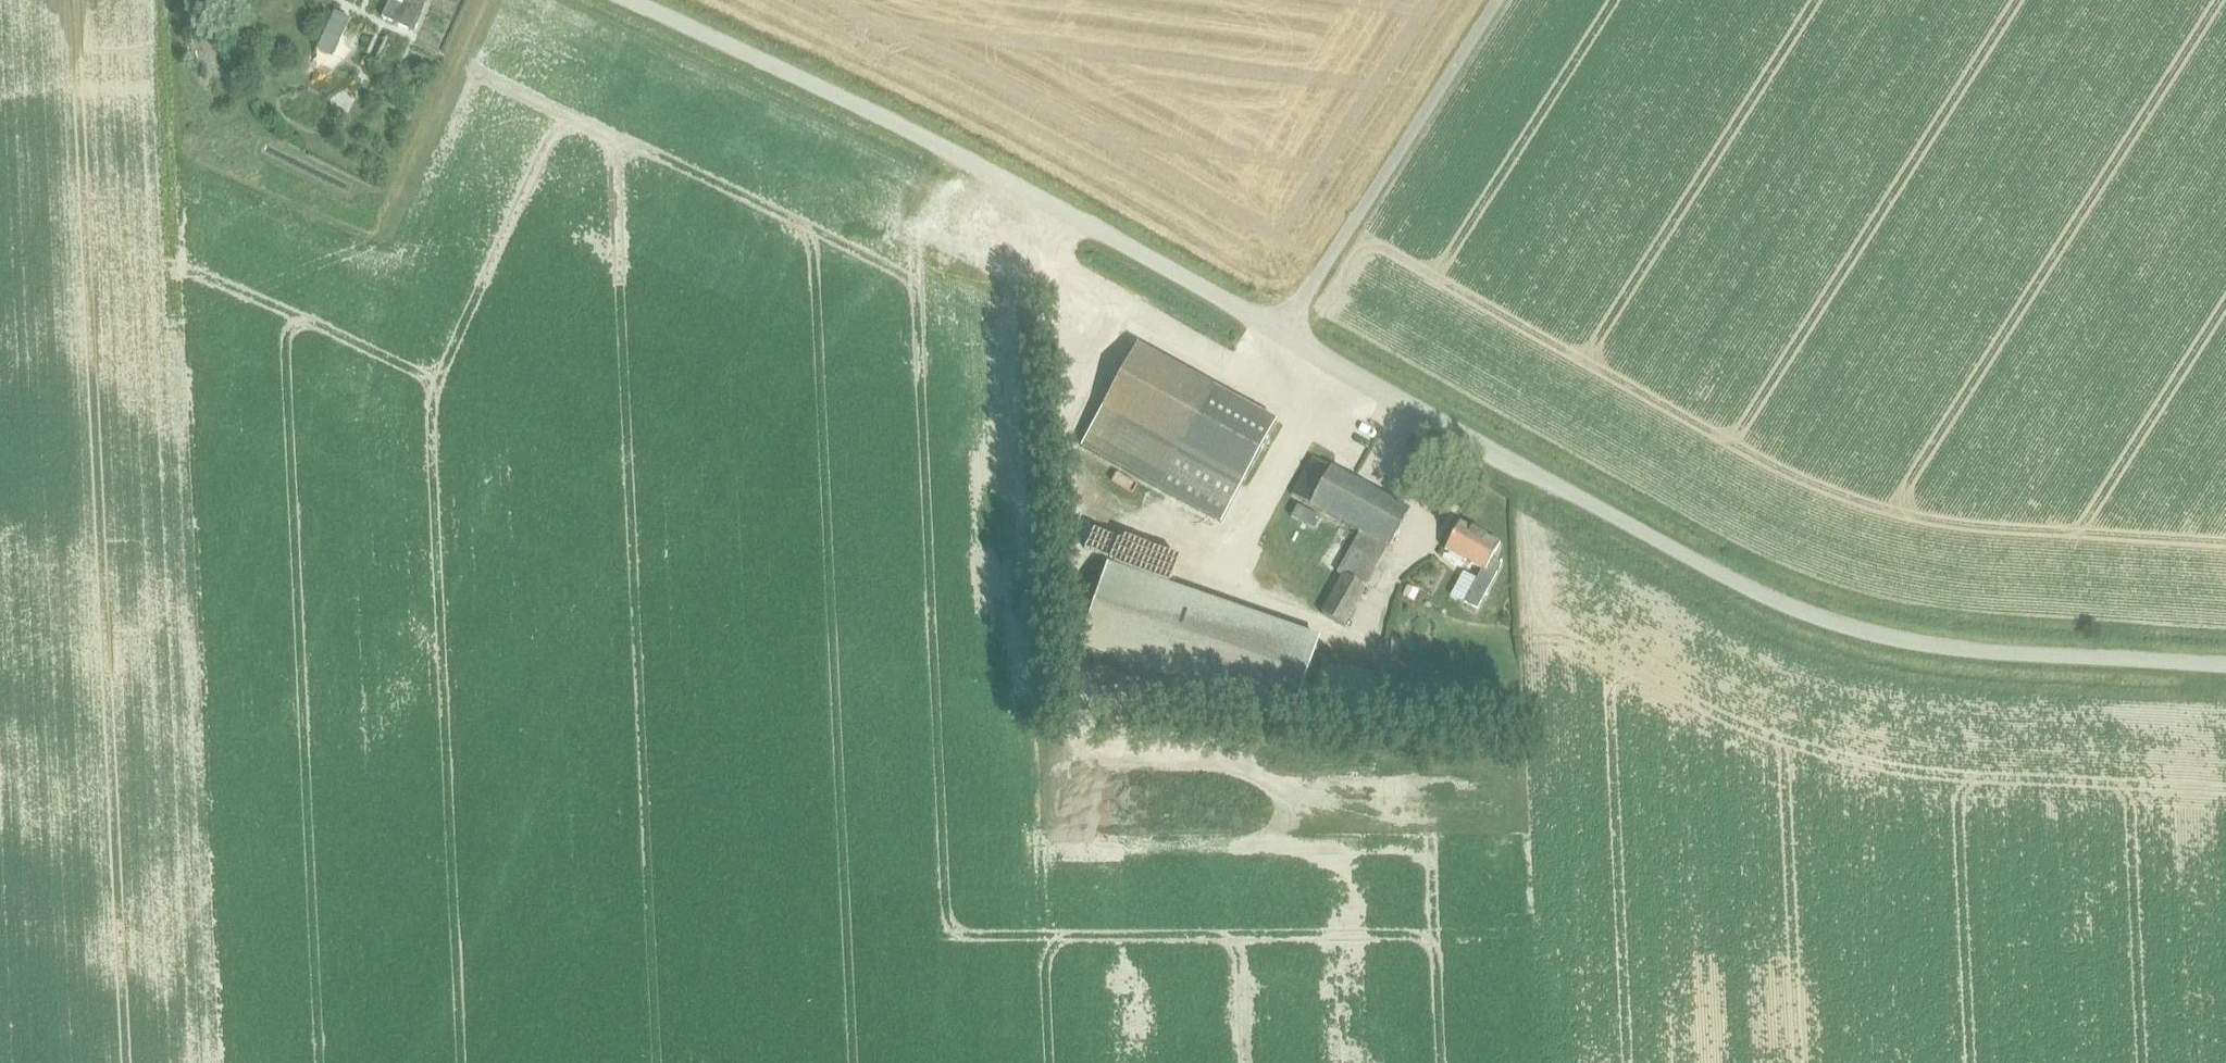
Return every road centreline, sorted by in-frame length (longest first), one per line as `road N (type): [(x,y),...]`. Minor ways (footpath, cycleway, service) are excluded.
road 1 (unclassified): [(2225,666),(1912,643),(1750,589),(933,142),(625,0)]

